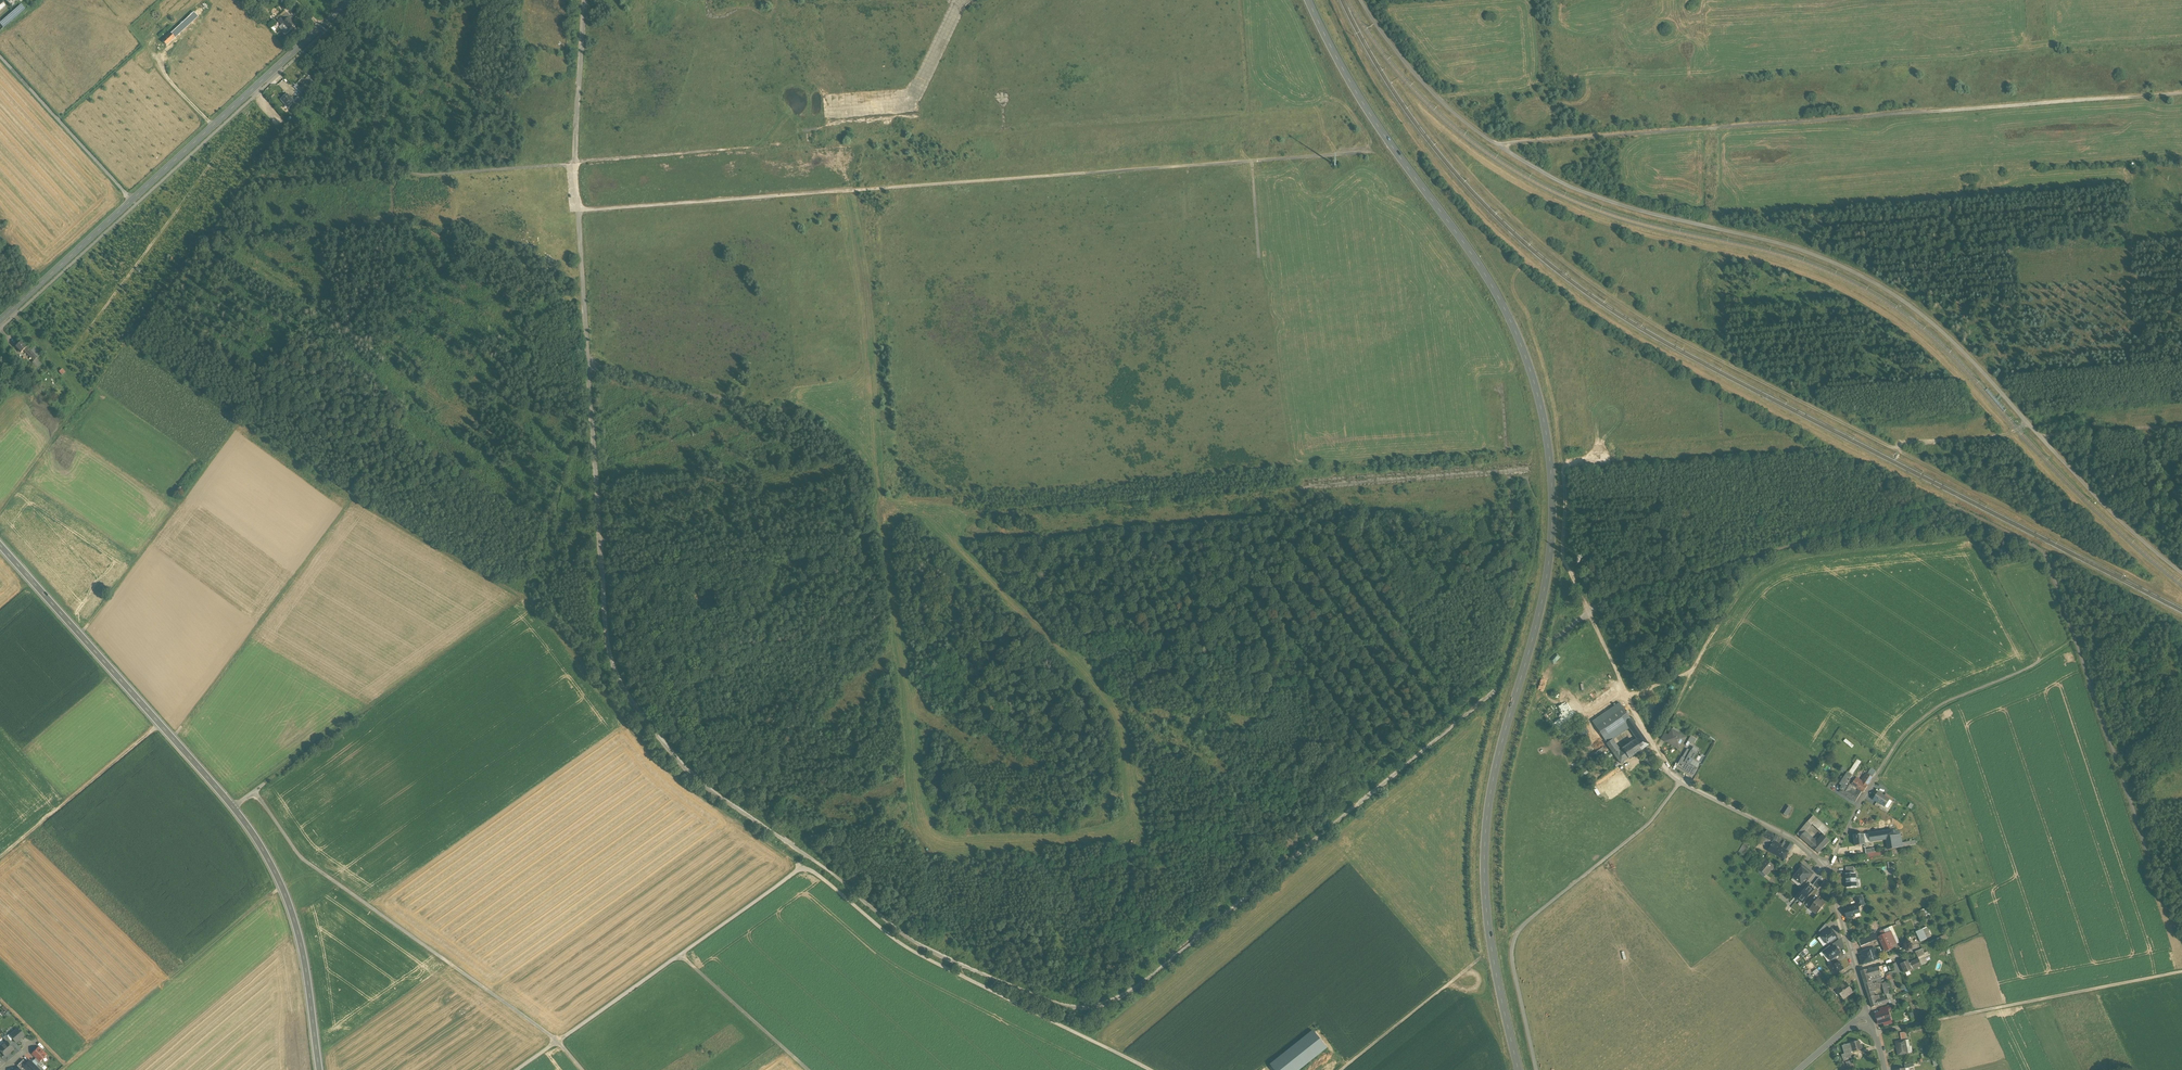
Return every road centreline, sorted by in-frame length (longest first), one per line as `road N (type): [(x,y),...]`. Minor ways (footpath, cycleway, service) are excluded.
road 1 (primary): [(1520,1069),(1491,937),(1486,833),(1547,576),(1551,454),(1505,310),(1352,86),(1309,0)]
road 2 (track): [(1523,472),(1540,509),(1533,569),(1493,693),(1120,1000),(1066,1009),(969,971),(912,941),(816,864)]
road 3 (track): [(2181,899),(2157,874),(2044,551),(1976,517),(1939,506),(1619,596),(1589,612)]
road 4 (track): [(1368,150),(579,210)]
road 5 (track): [(816,864),(679,763),(631,704),(613,666),(577,167)]
road 6 (track): [(2027,422),(1998,436),(1890,447),(1663,330),(1592,283),(1513,220),(1443,143)]
road 7 (tertiary): [(319,1069),(300,938),(268,857),(228,800),(0,545)]
road 8 (track): [(1655,747),(1751,588),(1790,559),(1872,555),(1973,530),(2039,661)]
road 9 (tertiary): [(0,320),(350,0)]
road 10 (track): [(234,807),(254,791),(306,862),(558,1041),(582,1069)]
road 11 (track): [(1147,1069),(908,951),(804,869)]
road 12 (track): [(1681,782),(1652,821),(1515,937),(1512,961),(1537,1069)]
road 13 (track): [(254,791),(526,596)]
road 14 (track): [(588,367),(770,411),(815,413),(876,462)]
road 15 (track): [(177,742),(354,502)]
road 16 (track): [(282,887),(61,1069)]
road 17 (track): [(84,639),(246,420)]
road 18 (residential): [(1827,869),(1799,842),(1671,776),(1633,709)]
road 19 (track): [(2074,640),(1938,707),(1884,764)]
road 20 (track): [(1895,449),(2090,555)]
road 21 (track): [(2181,972),(1965,1014)]
road 22 (track): [(0,864),(164,729)]
road 23 (track): [(1530,471),(1320,487)]
road 24 (track): [(516,1069),(680,955)]
road 25 (track): [(836,117),(907,113),(964,0)]
road 26 (track): [(1600,457),(1564,466),(1562,554),(1589,612)]
road 27 (track): [(1480,958),(1341,1069)]
road 28 (track): [(680,955),(808,1069)]
road 29 (track): [(577,167),(586,0)]
road 30 (track): [(426,176),(577,167)]
road 31 (track): [(680,955),(804,869)]
road 32 (residential): [(1868,1010),(1827,869)]

